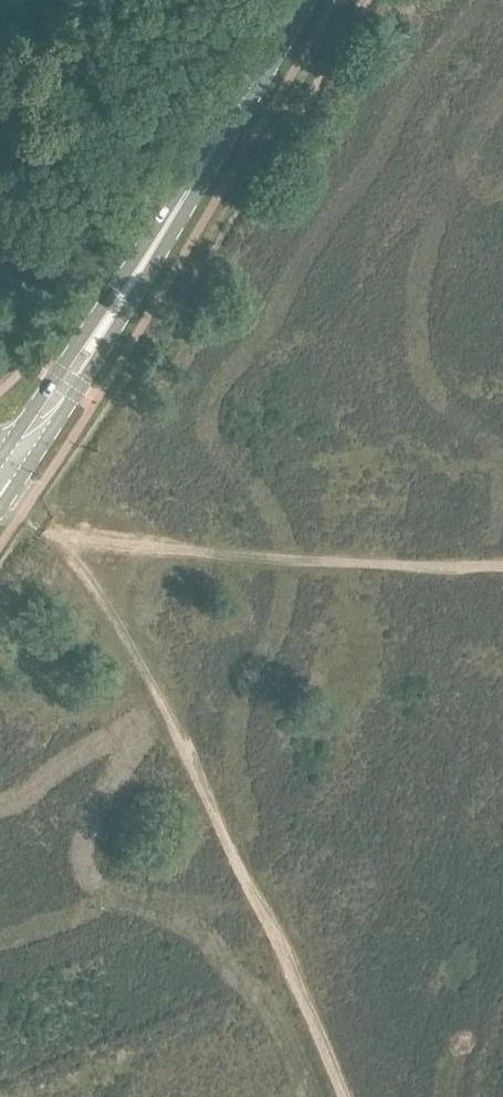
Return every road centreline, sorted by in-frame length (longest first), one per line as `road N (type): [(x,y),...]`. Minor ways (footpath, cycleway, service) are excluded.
road 1 (secondary): [(21,474),(145,278),(250,87)]
road 2 (secondary): [(250,87),(0,455)]

